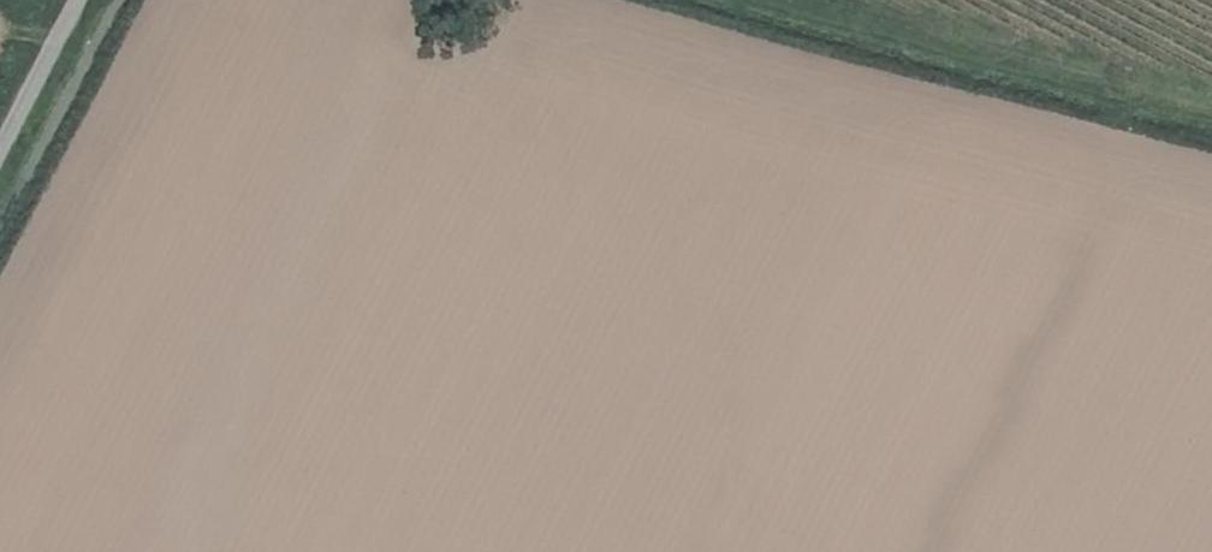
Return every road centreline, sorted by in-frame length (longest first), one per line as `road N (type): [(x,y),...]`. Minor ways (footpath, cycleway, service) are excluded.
road 1 (unclassified): [(76,0),(0,143)]

